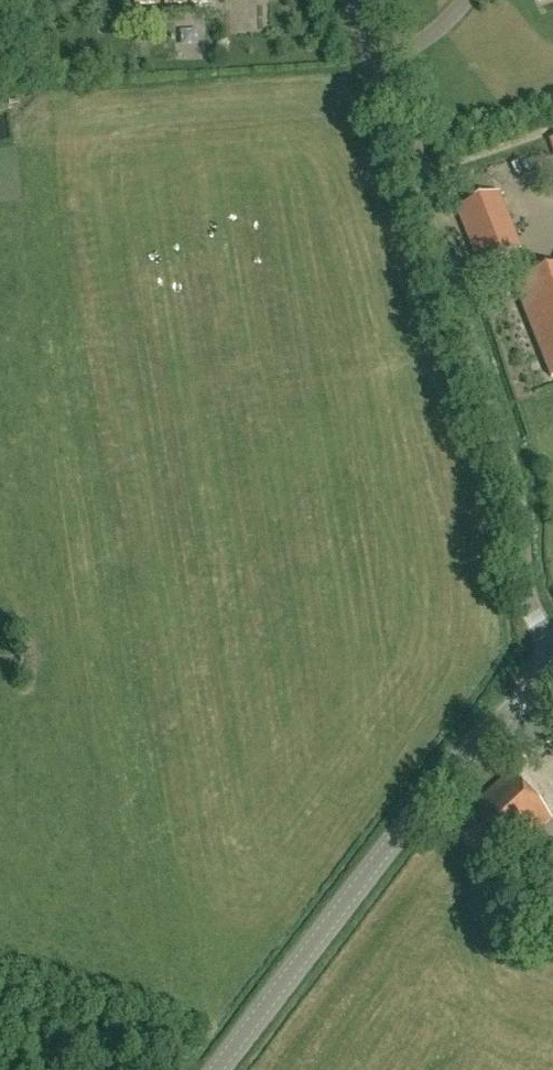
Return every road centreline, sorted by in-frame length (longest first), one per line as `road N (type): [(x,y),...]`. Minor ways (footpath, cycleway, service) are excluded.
road 1 (unclassified): [(552,654),(527,602),(517,480),(356,0)]
road 2 (tertiary): [(213,1069),(389,843),(498,722),(552,675)]

